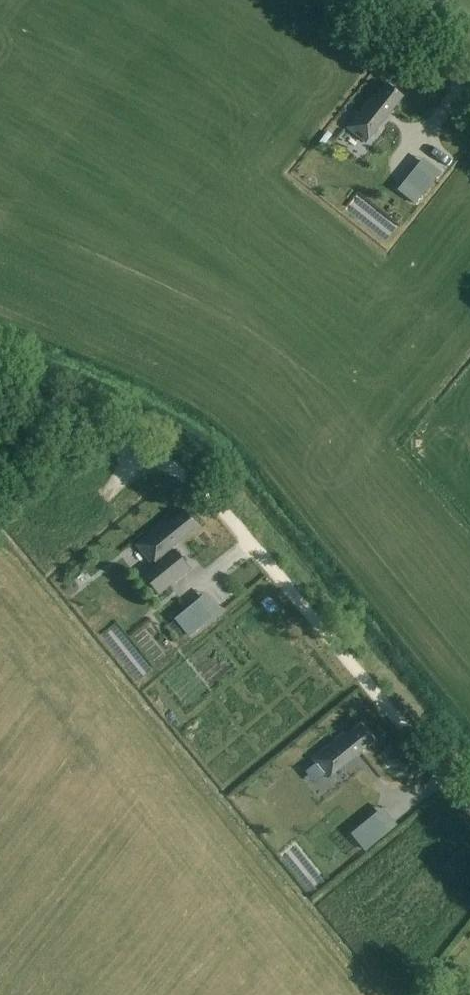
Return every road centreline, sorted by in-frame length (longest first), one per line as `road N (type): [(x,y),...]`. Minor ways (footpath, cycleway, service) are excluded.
road 1 (track): [(0,384),(141,451),(206,496),(469,809)]
road 2 (unclassified): [(469,86),(362,0)]

